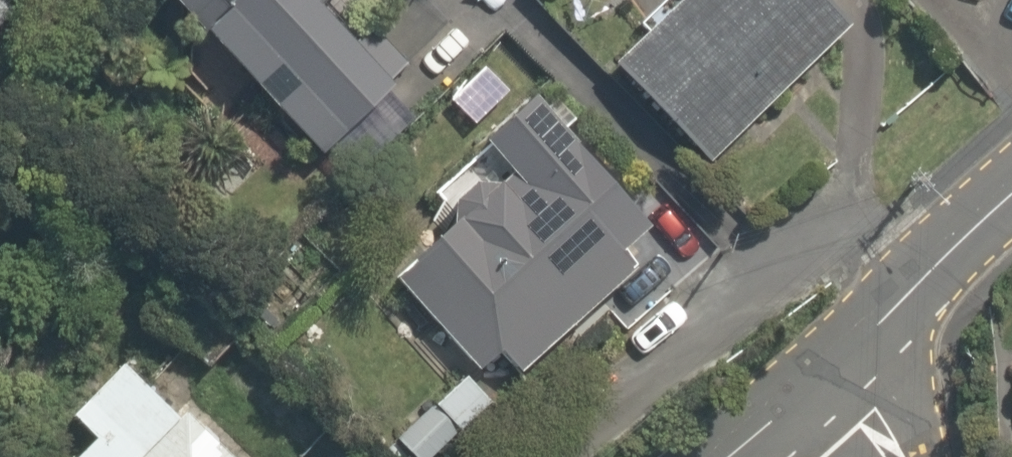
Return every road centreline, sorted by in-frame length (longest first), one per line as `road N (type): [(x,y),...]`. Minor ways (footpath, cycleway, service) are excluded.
road 1 (residential): [(1011,212),(834,380)]
road 2 (residential): [(834,380),(741,456)]

